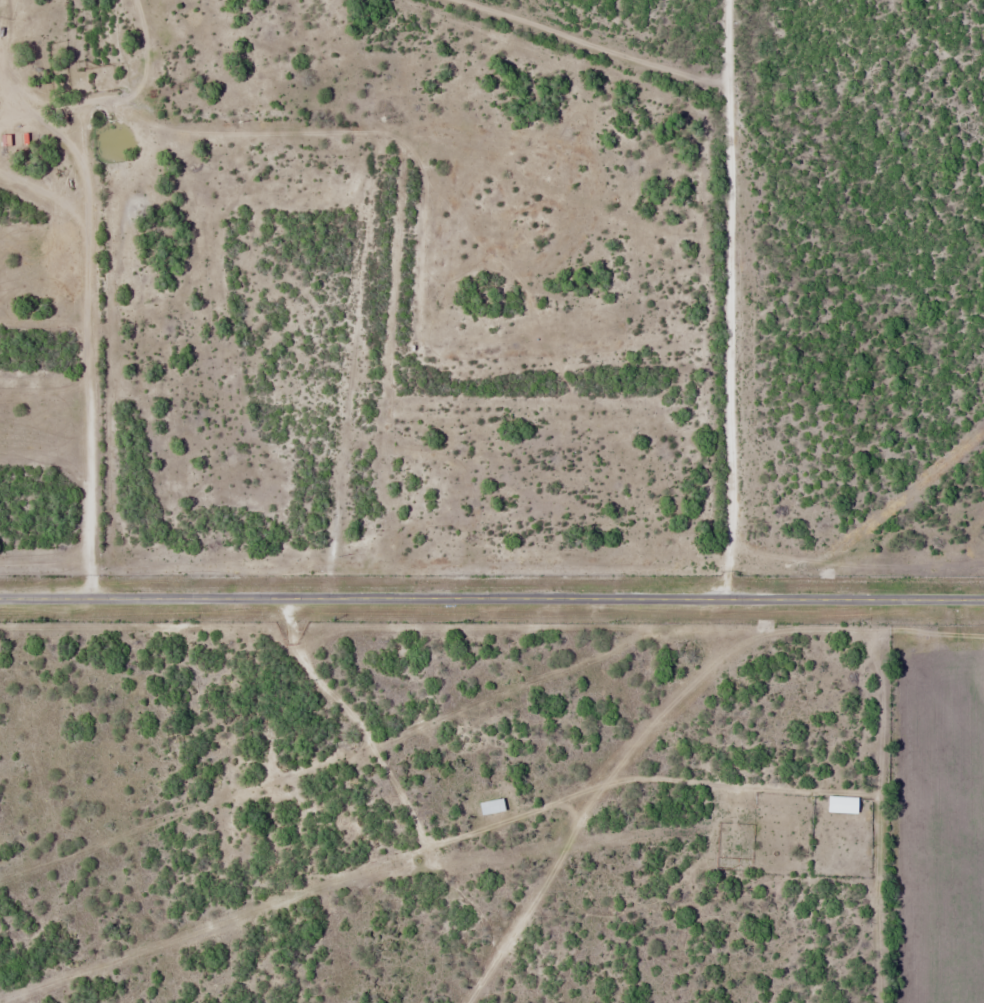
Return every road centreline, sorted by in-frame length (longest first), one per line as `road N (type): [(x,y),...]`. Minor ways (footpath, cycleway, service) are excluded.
road 1 (tertiary): [(0,598),(983,598)]
road 2 (track): [(726,598),(723,0)]

